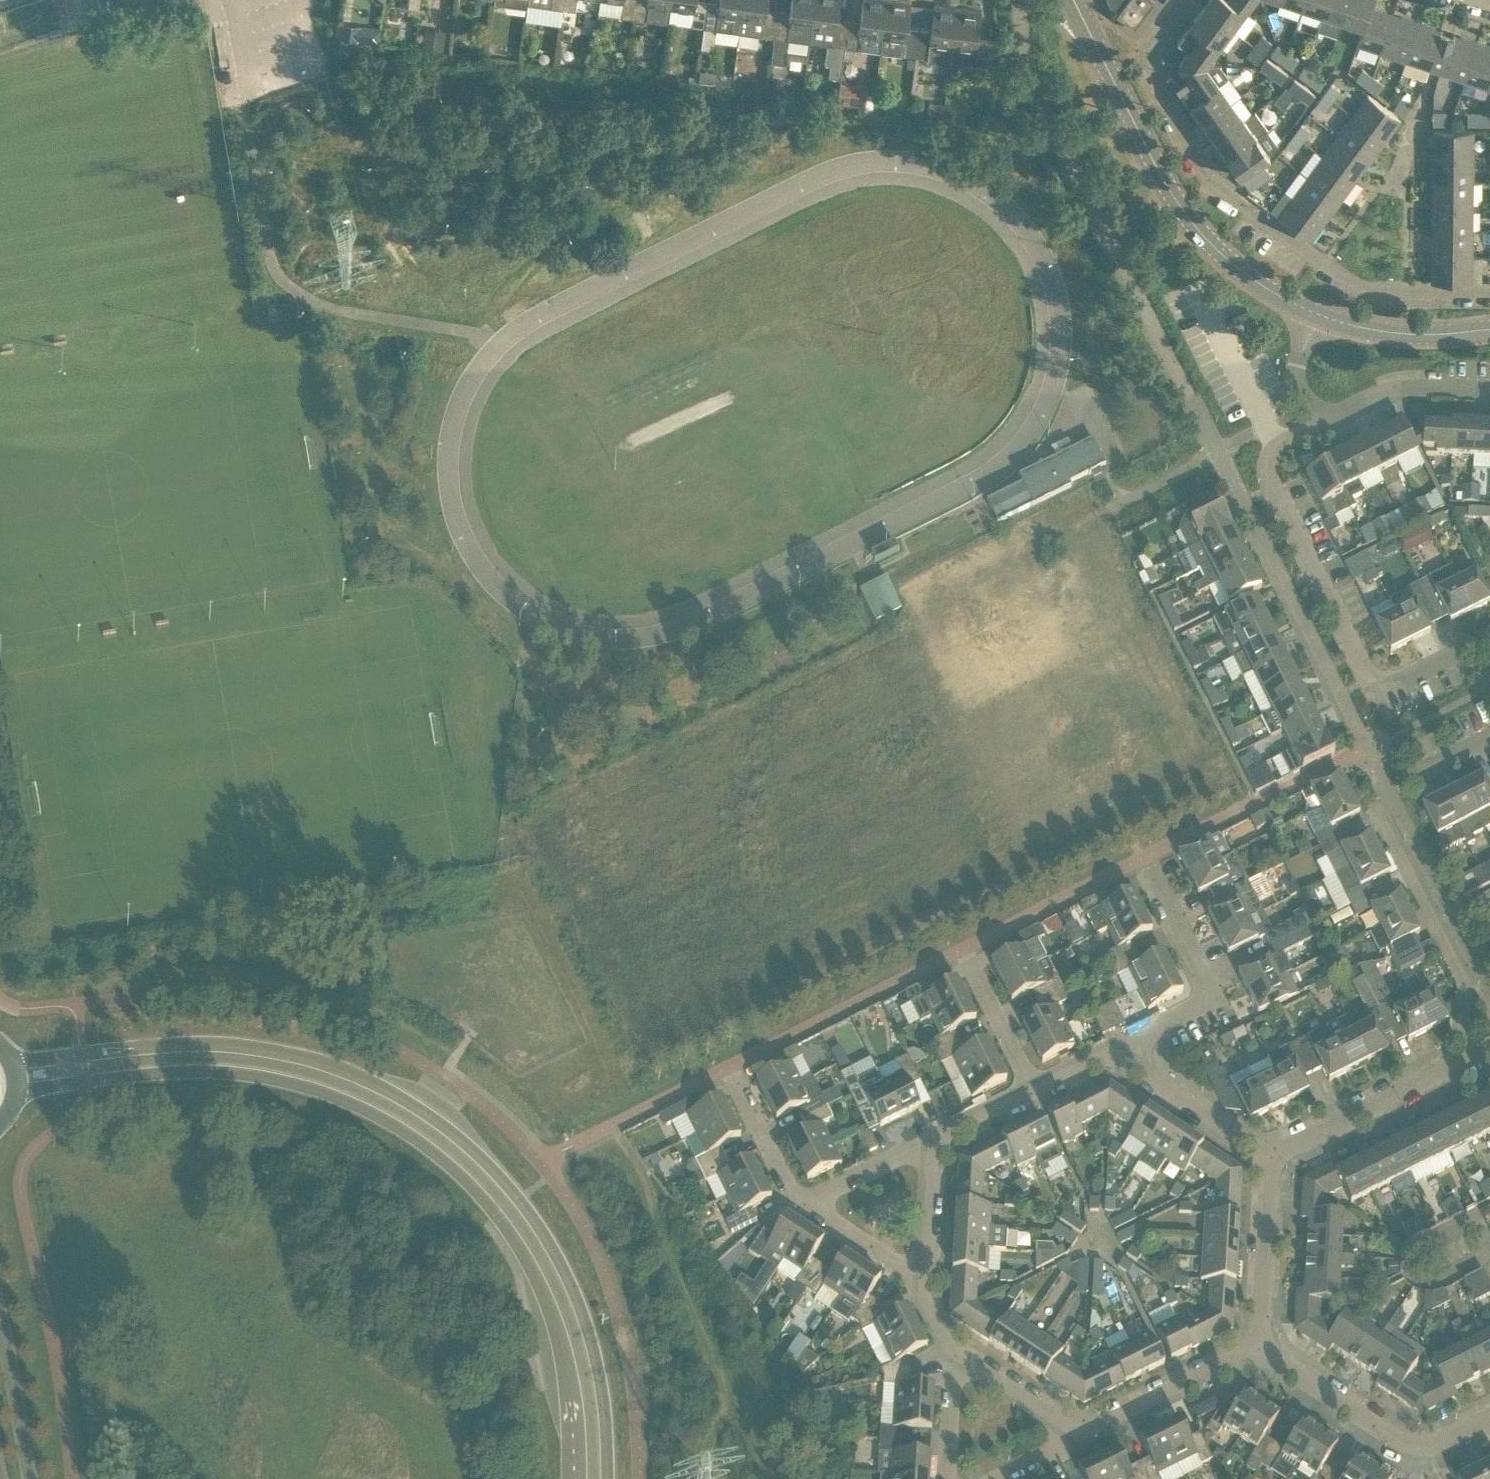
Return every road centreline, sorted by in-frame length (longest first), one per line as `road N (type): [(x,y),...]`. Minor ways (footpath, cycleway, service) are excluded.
road 1 (secondary): [(608,1478),(602,1388),(568,1279),(534,1218),(439,1122),(351,1074),(261,1050),(166,1046),(11,1059)]
road 2 (secondary): [(18,1099),(46,1088),(149,1077),(251,1078),(336,1100),(416,1143),(485,1205),(543,1298),(565,1369),(572,1478)]
road 3 (residential): [(1489,296),(1359,293),(1315,280),(1217,200),(1192,165),(1153,59),(1186,0)]
road 4 (residential): [(1489,640),(1383,693),(1363,684),(1271,502),(1274,445),(1310,422)]
road 5 (tertiary): [(1295,302),(1248,276),(1195,222),(1147,151),(1076,0)]
road 6 (residential): [(1260,1352),(1410,1446),(1489,1416)]
road 7 (residential): [(1104,1050),(1190,1001),(1198,983),(1143,864)]
road 8 (residential): [(1268,1174),(1489,1059)]
road 9 (residential): [(1072,1447),(1260,1352)]
road 10 (residential): [(1268,1174),(1104,1050)]
road 11 (tertiary): [(1489,326),(1373,324),(1295,302)]
road 12 (residential): [(1489,387),(1404,382),(1310,422)]
road 13 (residential): [(1260,1352),(1268,1174)]
road 14 (secondary): [(30,1478),(0,1317)]
road 15 (residential): [(802,1208),(785,1190),(727,1072)]
road 16 (residential): [(1032,1090),(964,954)]
road 17 (residential): [(1072,1447),(1055,1425),(950,1367)]
road 18 (residential): [(916,1283),(921,1145)]
road 19 (residential): [(916,1283),(802,1208)]
road 20 (residential): [(802,1208),(921,1145)]
road 21 (residential): [(921,1145),(1032,1090)]
road 22 (residential): [(1310,422),(1290,360),(1295,302)]

